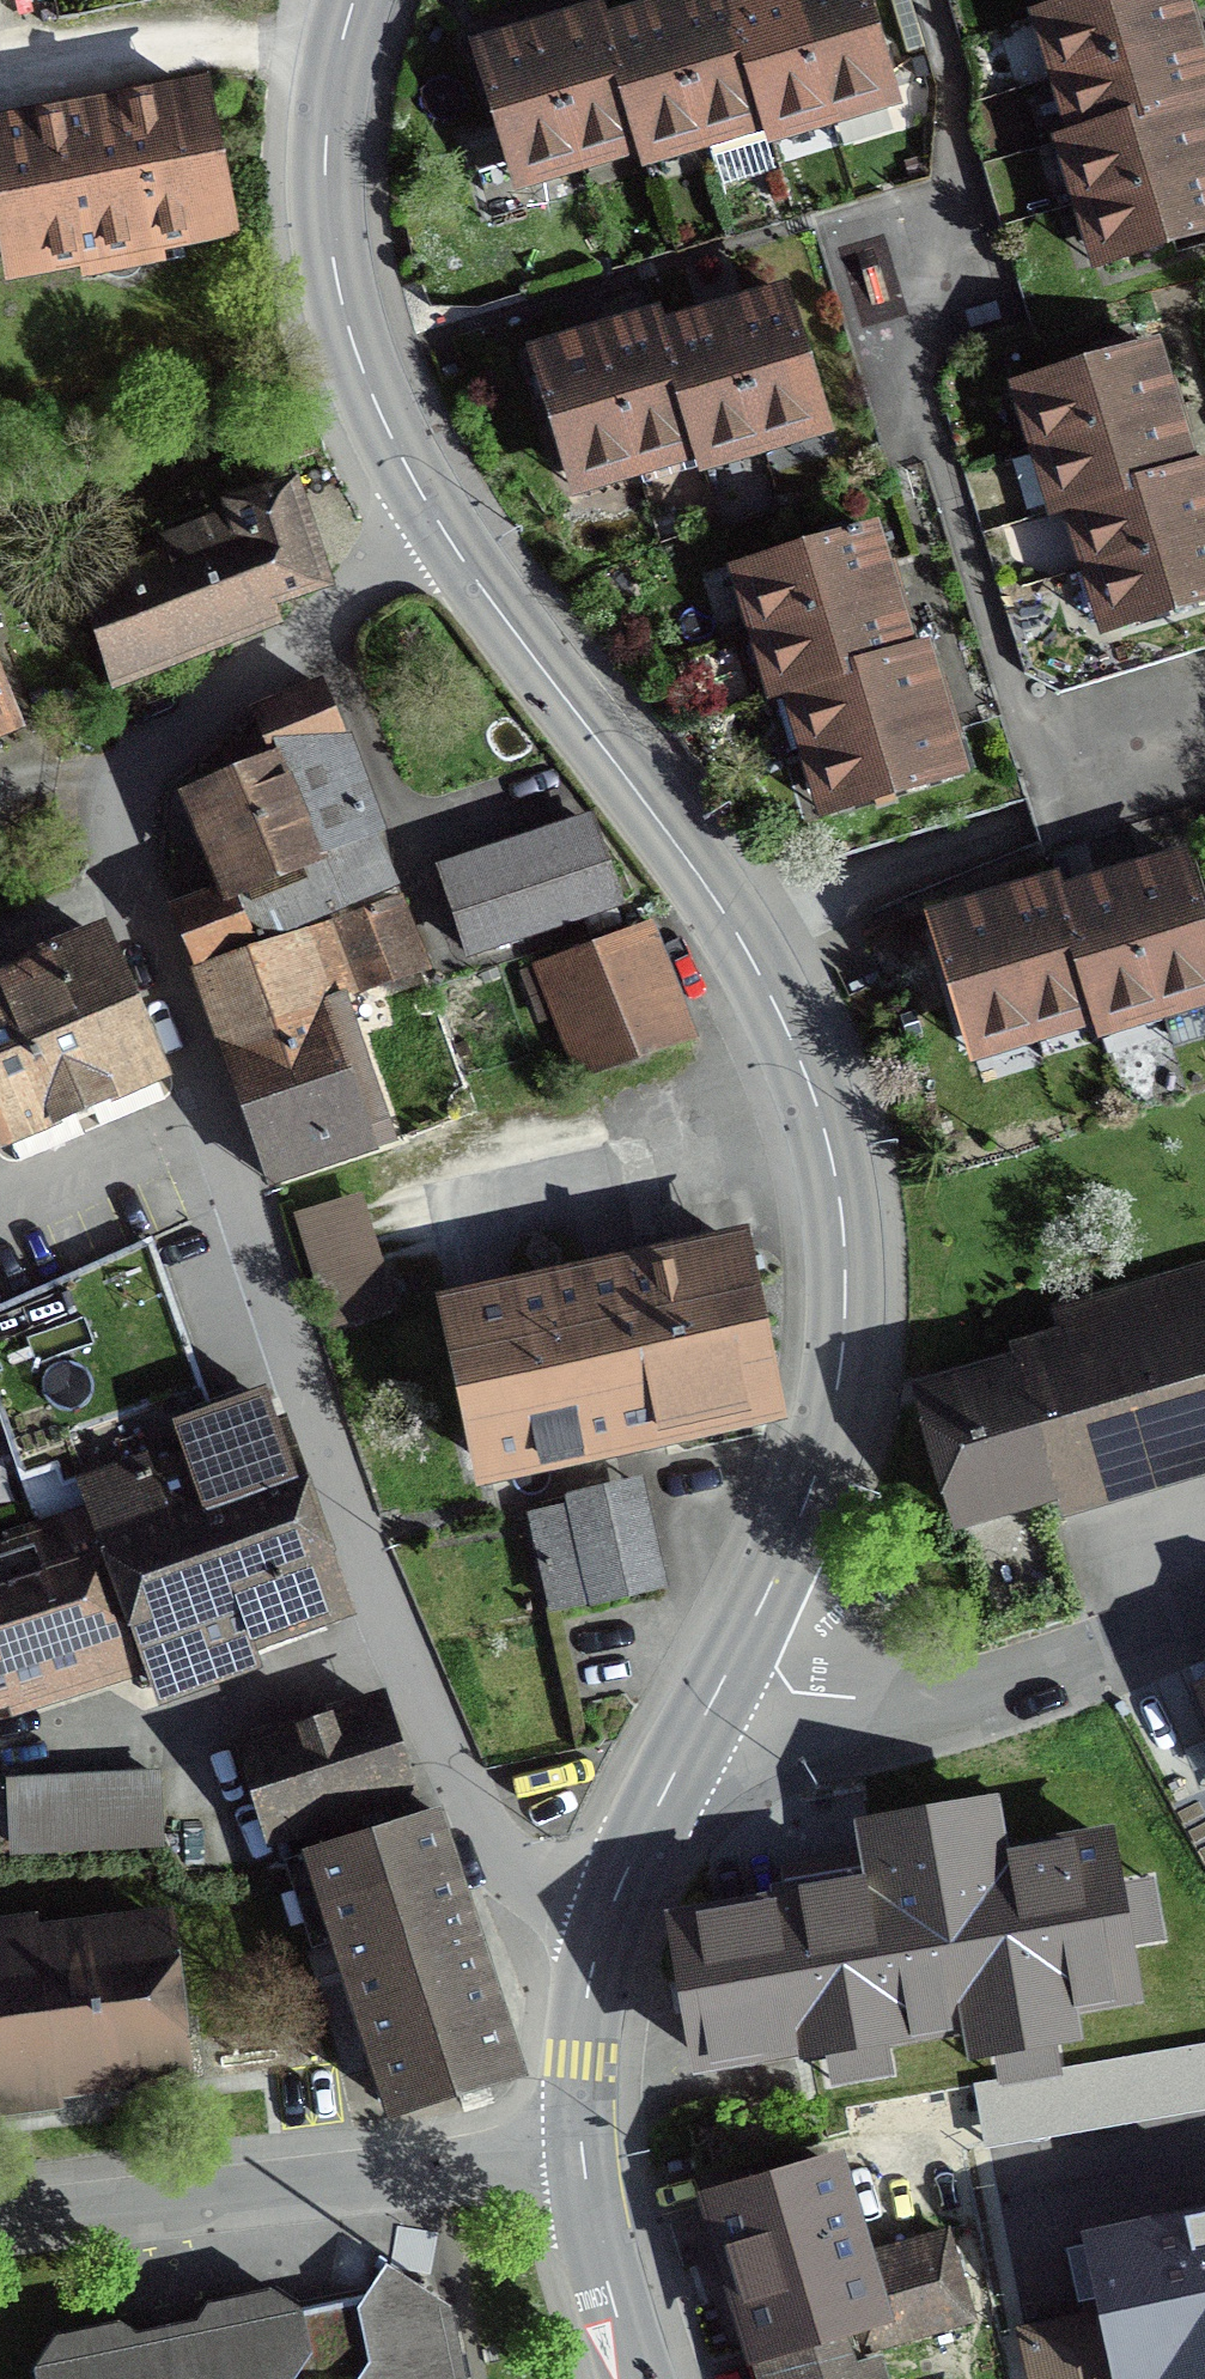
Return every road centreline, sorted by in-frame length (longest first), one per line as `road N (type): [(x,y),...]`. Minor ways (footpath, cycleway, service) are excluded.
road 1 (residential): [(601,1917),(501,1854),(436,1728),(348,1515),(124,860),(124,807),(146,760),(344,602),(432,517)]
road 2 (tertiary): [(731,1675),(782,1568),(826,1439),(845,1303),(836,1170),(788,1032),(731,925),(432,517)]
road 3 (residential): [(0,2223),(580,2162)]
road 4 (tertiary): [(432,517),(352,365),(334,259),(327,150),(339,56),(356,0)]
road 5 (residential): [(731,1675),(857,1700),(944,1696),(1035,1674),(1204,1606)]
road 6 (tertiary): [(601,1917),(731,1675)]
road 7 (tertiary): [(580,2162),(579,2058),(601,1917)]
road 8 (tertiary): [(637,2378),(606,2287),(580,2162)]

